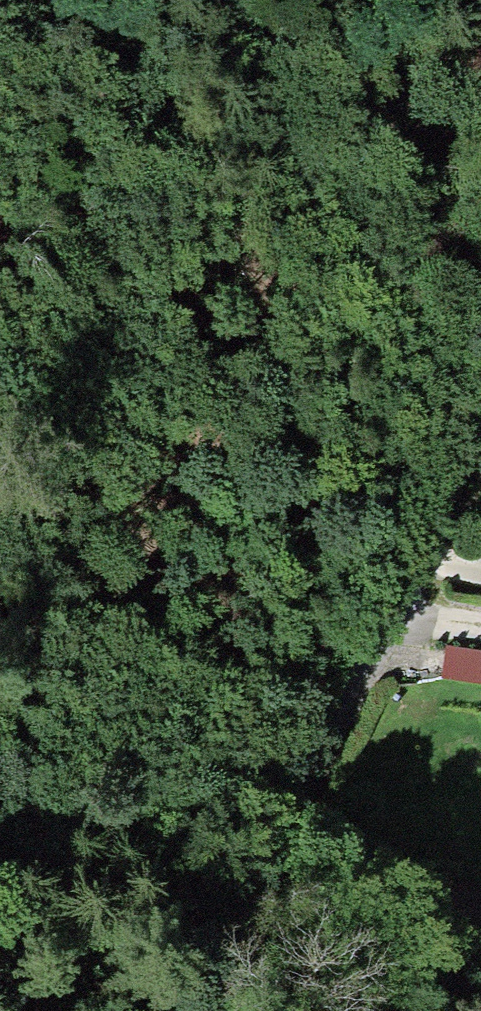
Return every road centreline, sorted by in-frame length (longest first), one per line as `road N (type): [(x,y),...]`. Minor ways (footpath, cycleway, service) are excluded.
road 1 (track): [(85,0),(171,159),(242,328),(279,426),(294,498),(384,611)]
road 2 (track): [(273,1010),(300,760),(384,611),(480,372)]
road 3 (track): [(0,793),(65,766),(89,745),(110,716),(195,534),(229,508),(294,498)]

